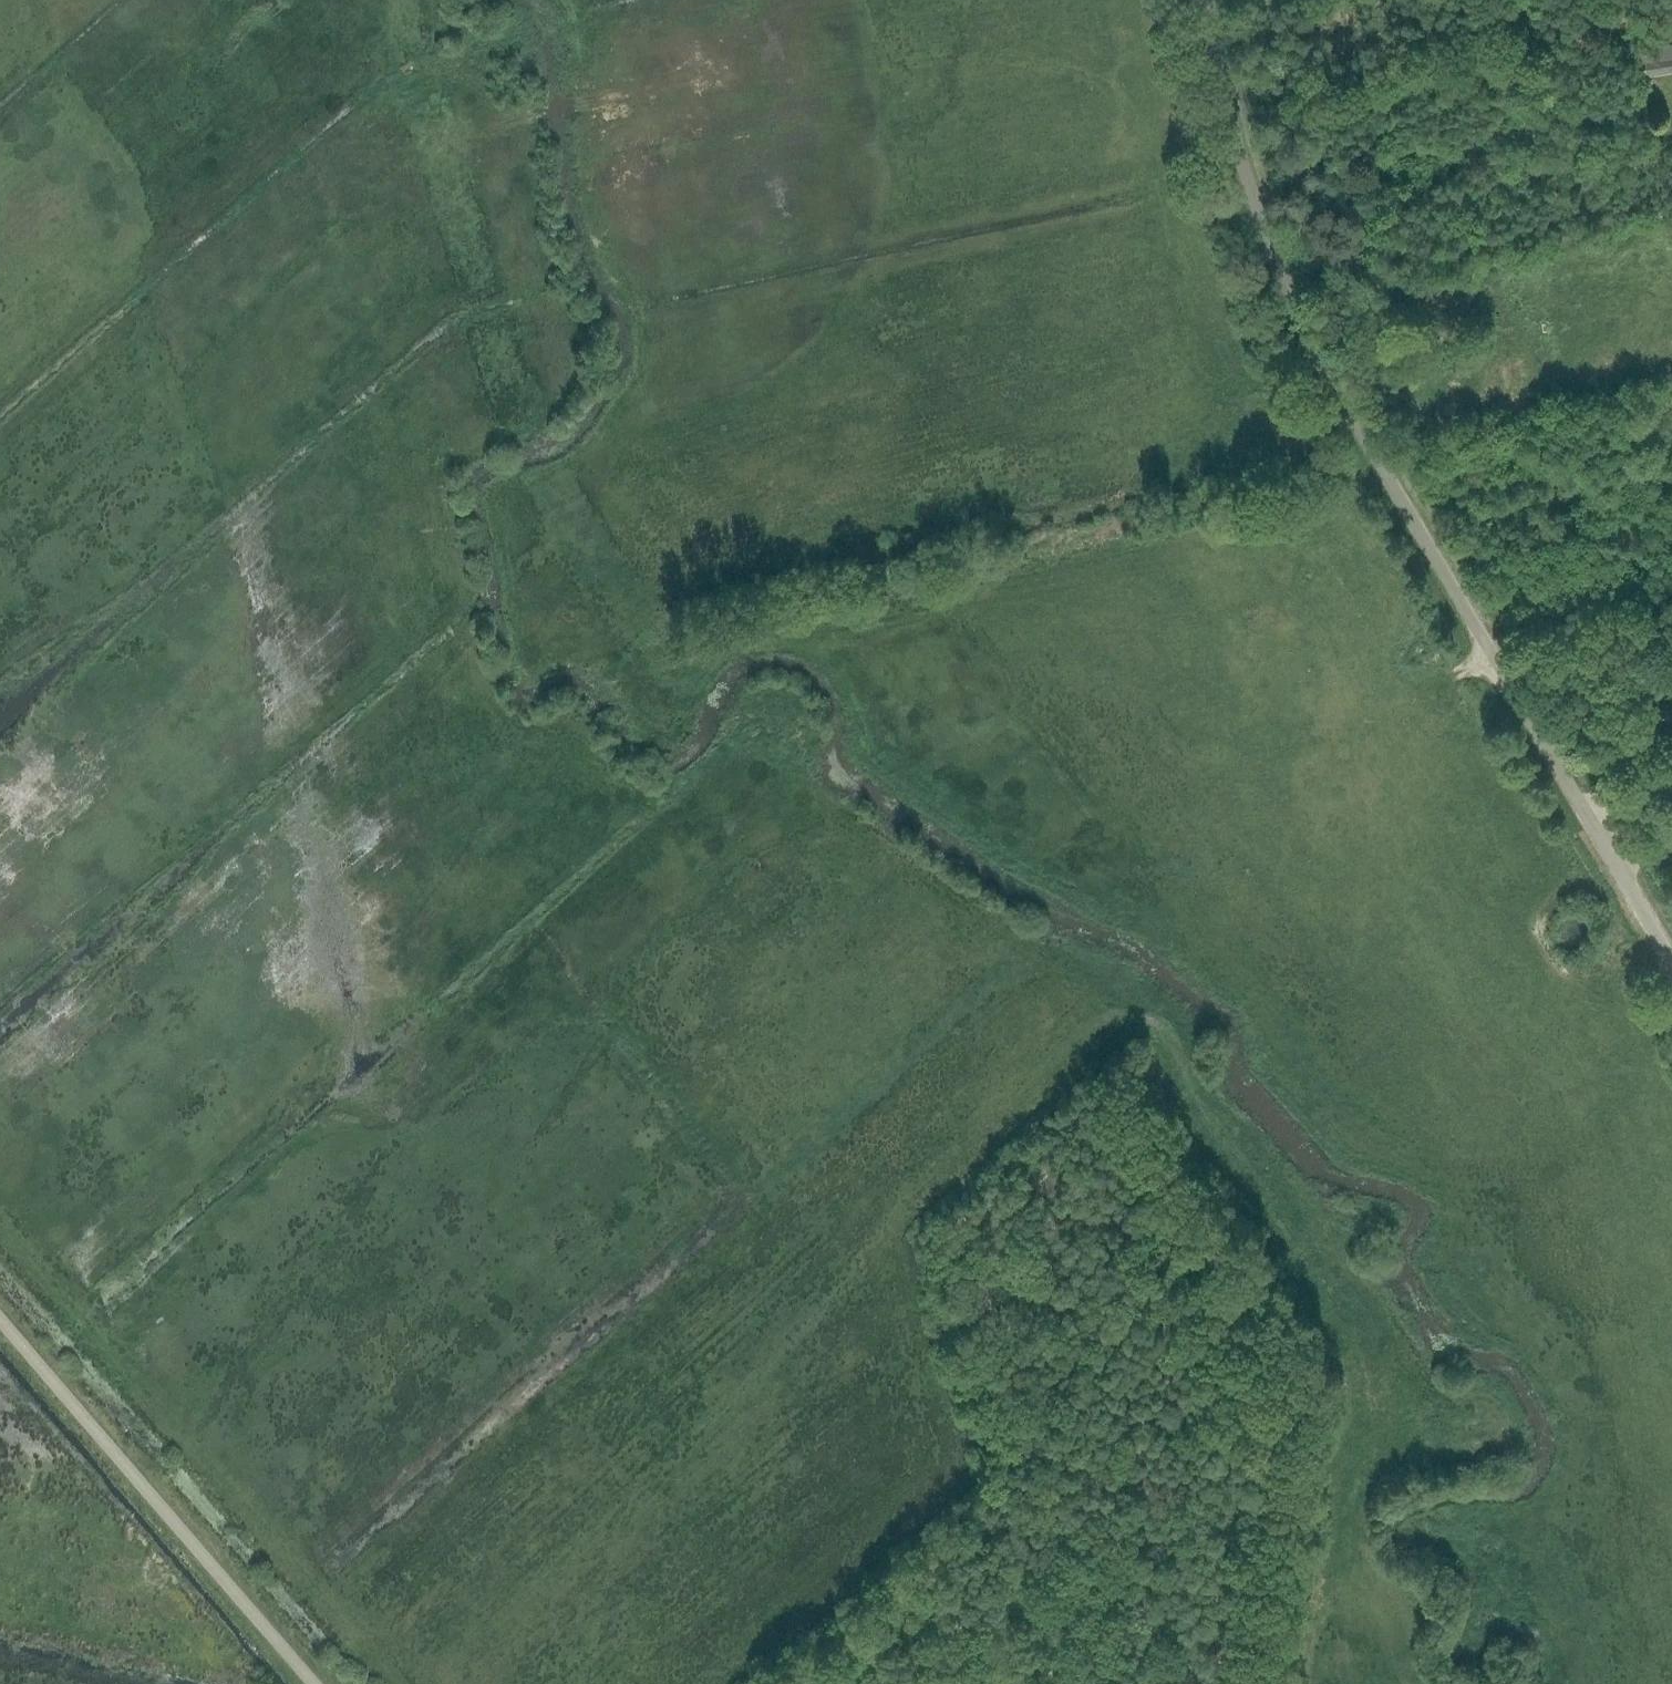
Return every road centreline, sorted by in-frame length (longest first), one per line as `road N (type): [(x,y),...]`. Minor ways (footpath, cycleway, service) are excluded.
road 1 (unclassified): [(1671,958),(1318,351),(1255,200),(1203,0)]
road 2 (unclassified): [(316,1683),(0,1319)]
road 3 (track): [(1469,613),(1671,552)]

